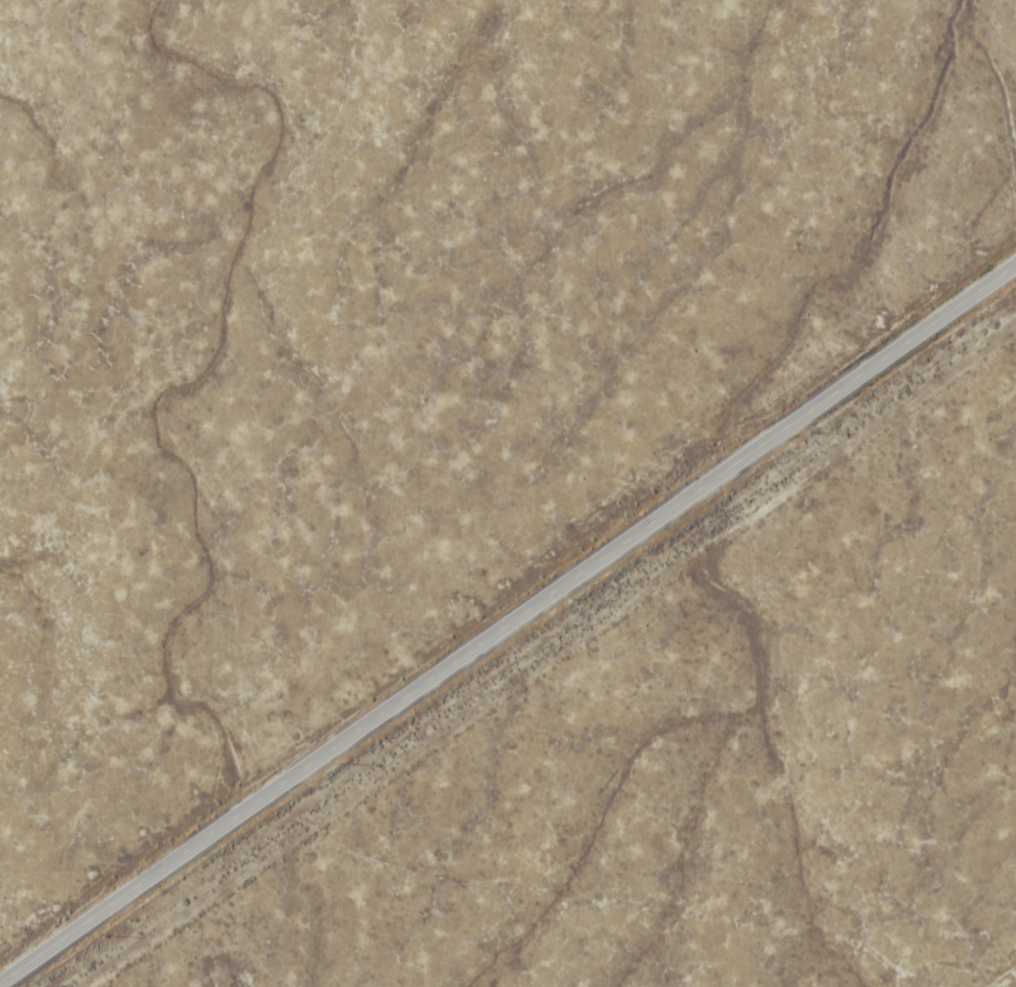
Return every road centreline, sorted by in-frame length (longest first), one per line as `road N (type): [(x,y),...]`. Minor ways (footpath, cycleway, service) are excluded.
road 1 (primary): [(1015,266),(0,983)]

